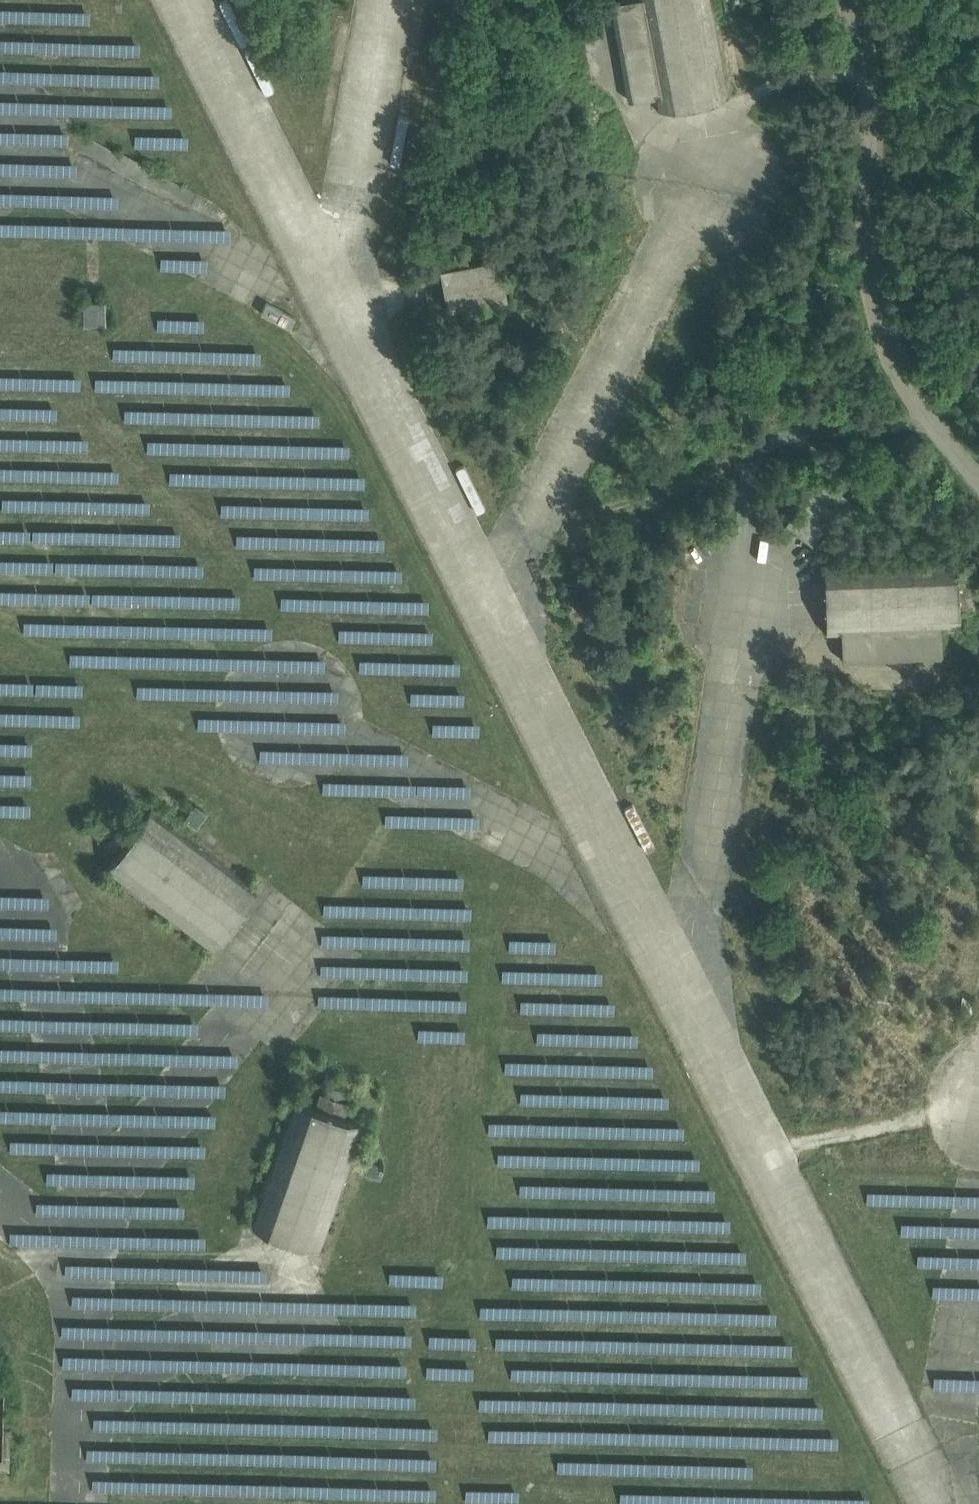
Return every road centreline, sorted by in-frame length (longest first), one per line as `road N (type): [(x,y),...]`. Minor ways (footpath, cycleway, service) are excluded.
road 1 (unclassified): [(853,0),(870,70),(869,247),(882,317),(932,412),(978,472)]

